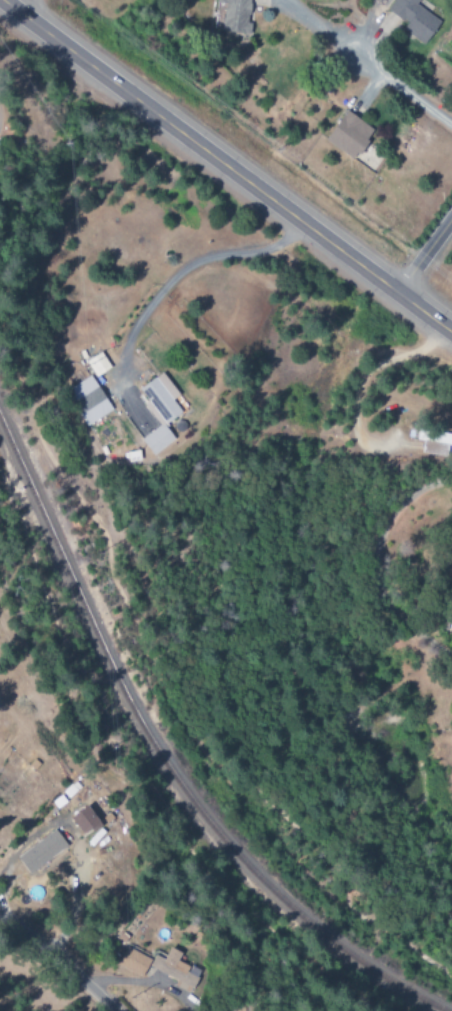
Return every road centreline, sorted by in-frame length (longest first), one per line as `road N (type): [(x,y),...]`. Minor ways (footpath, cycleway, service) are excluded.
road 1 (tertiary): [(1,0),(451,336)]
road 2 (residential): [(110,1010),(0,914)]
road 3 (residential): [(341,47),(451,130)]

